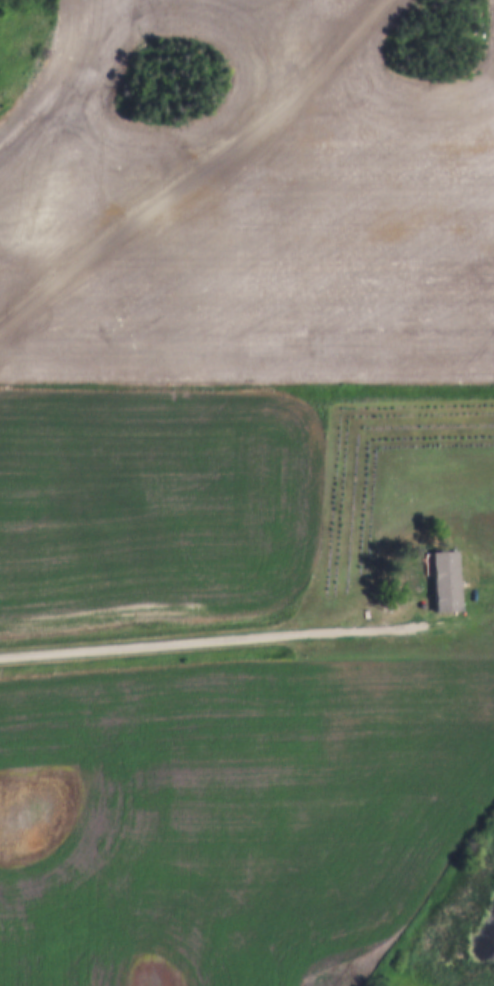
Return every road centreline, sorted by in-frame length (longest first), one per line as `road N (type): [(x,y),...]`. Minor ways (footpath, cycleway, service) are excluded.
road 1 (track): [(297,634),(0,658)]

